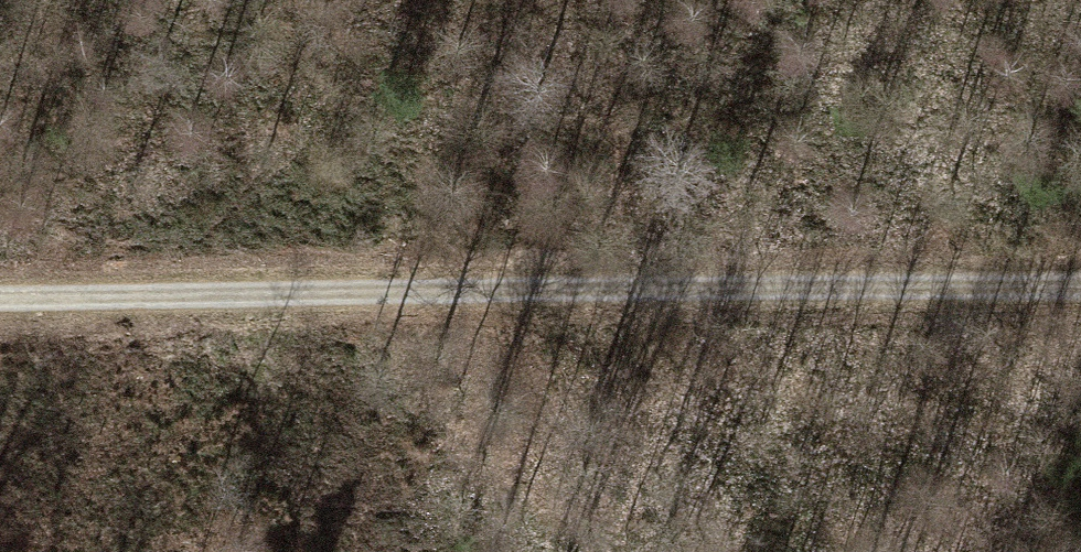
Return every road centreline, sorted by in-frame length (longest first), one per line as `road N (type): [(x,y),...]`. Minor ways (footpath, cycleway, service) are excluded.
road 1 (motorway): [(1080,171),(0,374)]
road 2 (track): [(1080,288),(0,296)]

